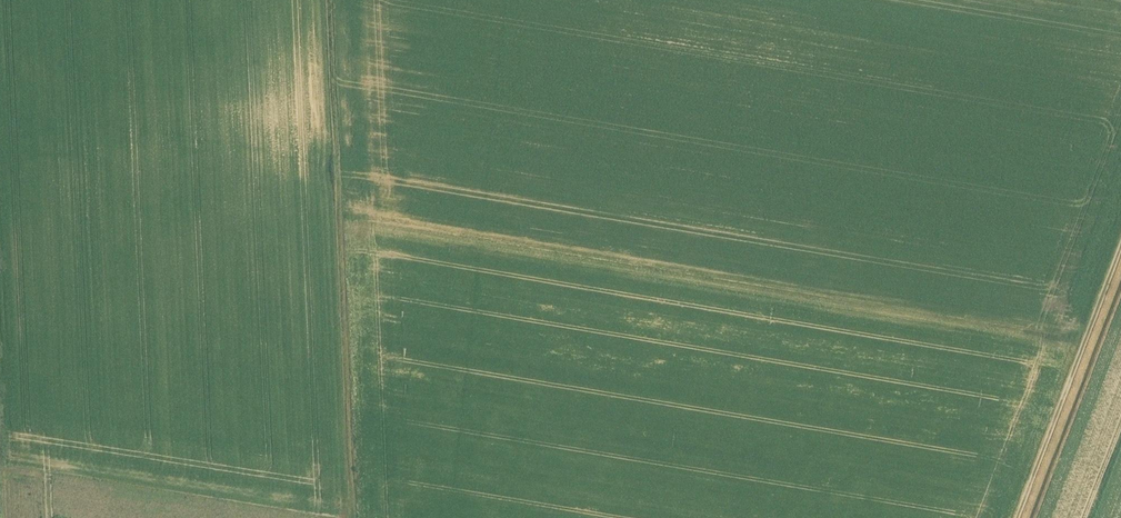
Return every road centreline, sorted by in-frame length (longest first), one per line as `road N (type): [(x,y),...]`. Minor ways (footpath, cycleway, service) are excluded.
road 1 (track): [(1025,517),(1120,265)]

